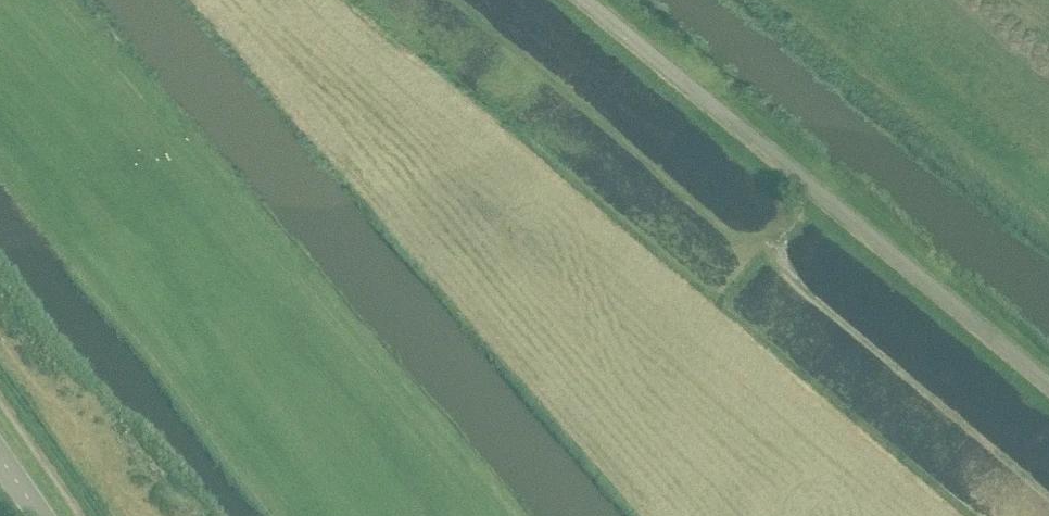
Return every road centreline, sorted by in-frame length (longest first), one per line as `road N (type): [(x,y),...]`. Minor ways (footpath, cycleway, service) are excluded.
road 1 (unclassified): [(1048,385),(586,0)]

